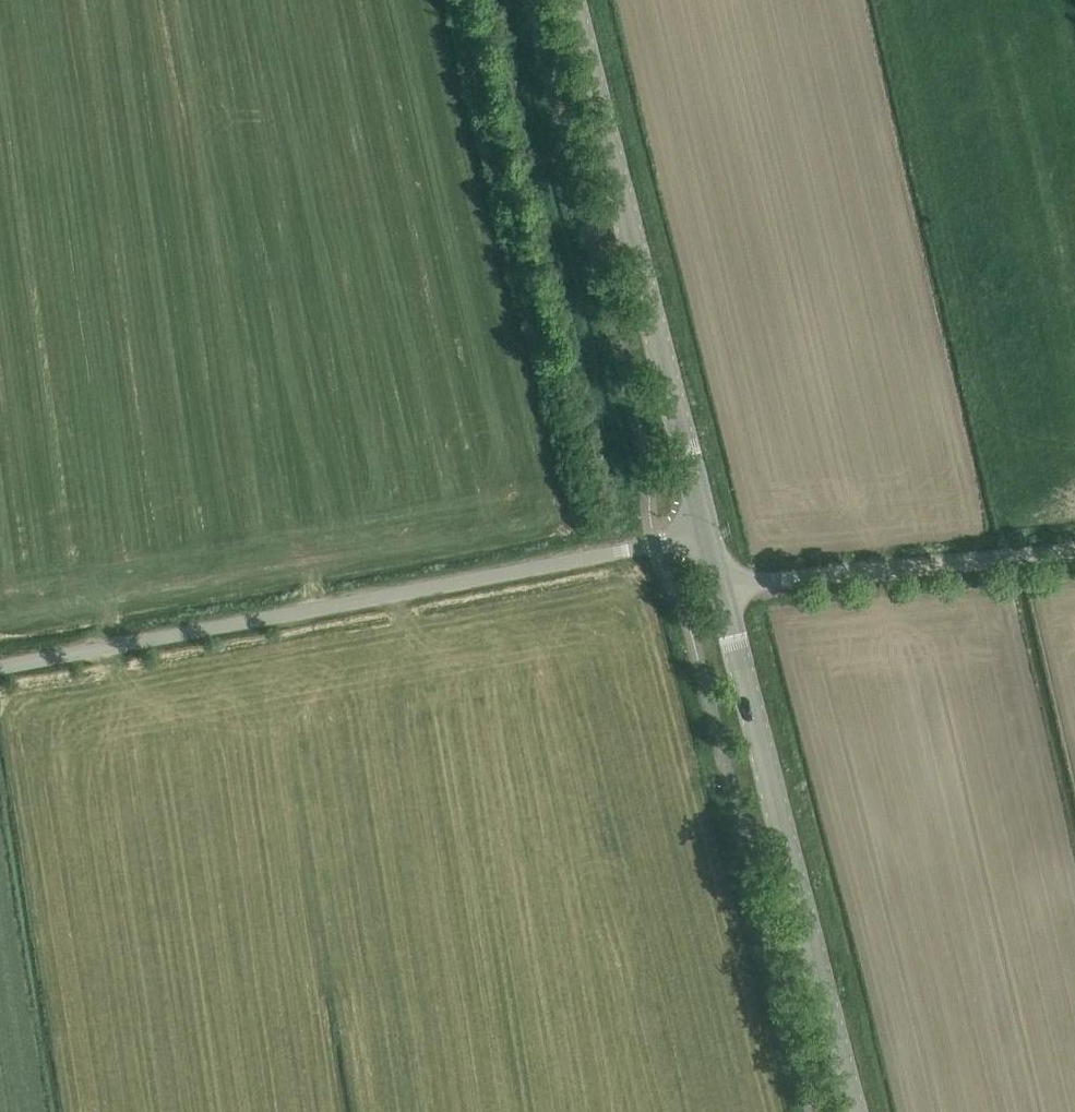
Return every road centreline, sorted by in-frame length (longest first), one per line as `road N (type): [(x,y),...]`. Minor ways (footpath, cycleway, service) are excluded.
road 1 (unclassified): [(0,667),(707,531)]
road 2 (tertiary): [(707,531),(574,0)]
road 3 (tertiary): [(854,1111),(721,588)]
road 4 (unclassified): [(721,588),(1074,552)]

